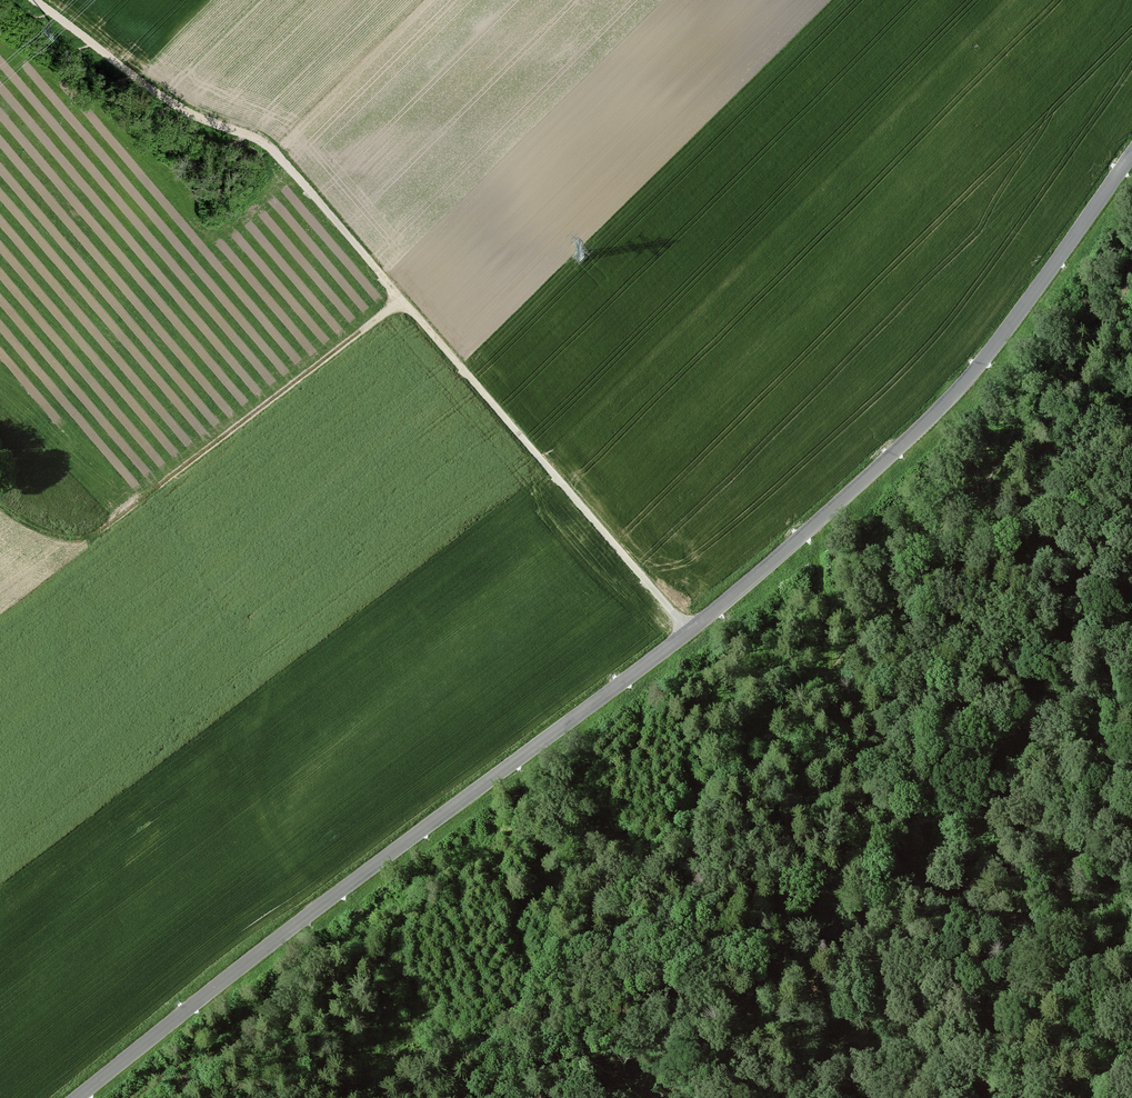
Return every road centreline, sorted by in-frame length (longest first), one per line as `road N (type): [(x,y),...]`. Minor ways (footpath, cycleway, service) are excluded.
road 1 (tertiary): [(1131,153),(978,366),(823,518),(690,632),(75,1097)]
road 2 (track): [(219,1097),(257,1081),(391,1091),(437,1078),(490,1036),(563,961),(673,823),(838,657),(935,534),(1060,401),(1102,343),(1131,267)]
road 3 (track): [(34,0),(172,103),(272,149),(690,632)]
road 4 (track): [(0,503),(61,536),(96,532),(402,299)]

